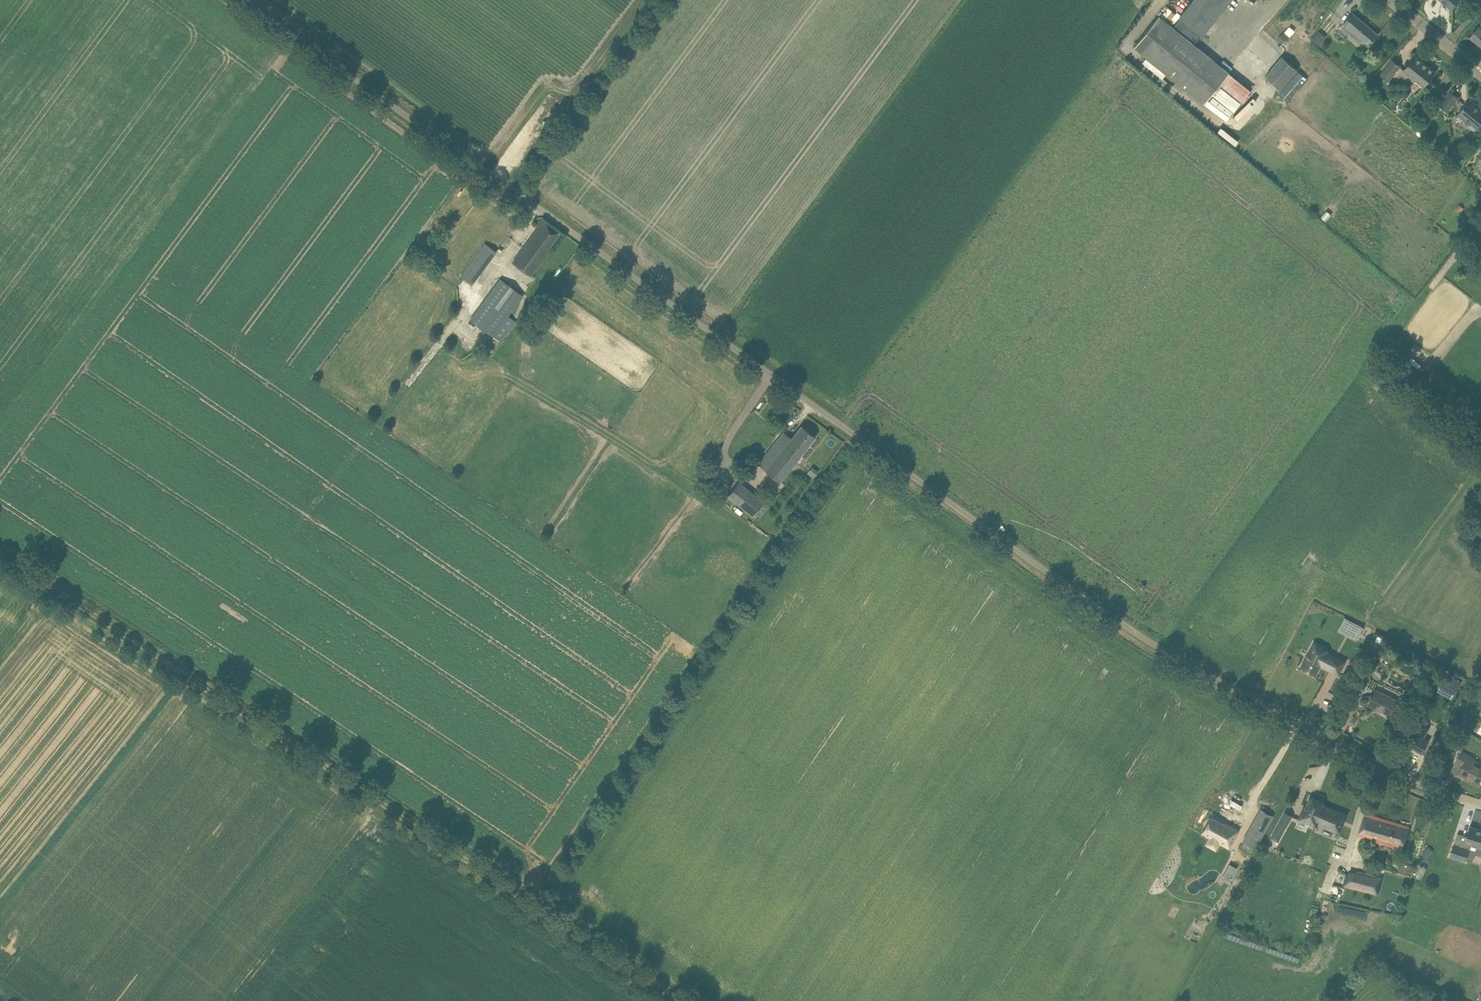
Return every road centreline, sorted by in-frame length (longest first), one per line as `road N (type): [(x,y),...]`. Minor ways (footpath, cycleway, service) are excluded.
road 1 (unclassified): [(1480,806),(1250,702),(1150,644),(255,0)]
road 2 (track): [(668,1000),(0,552)]
road 3 (track): [(162,665),(211,640),(457,322),(536,206)]

